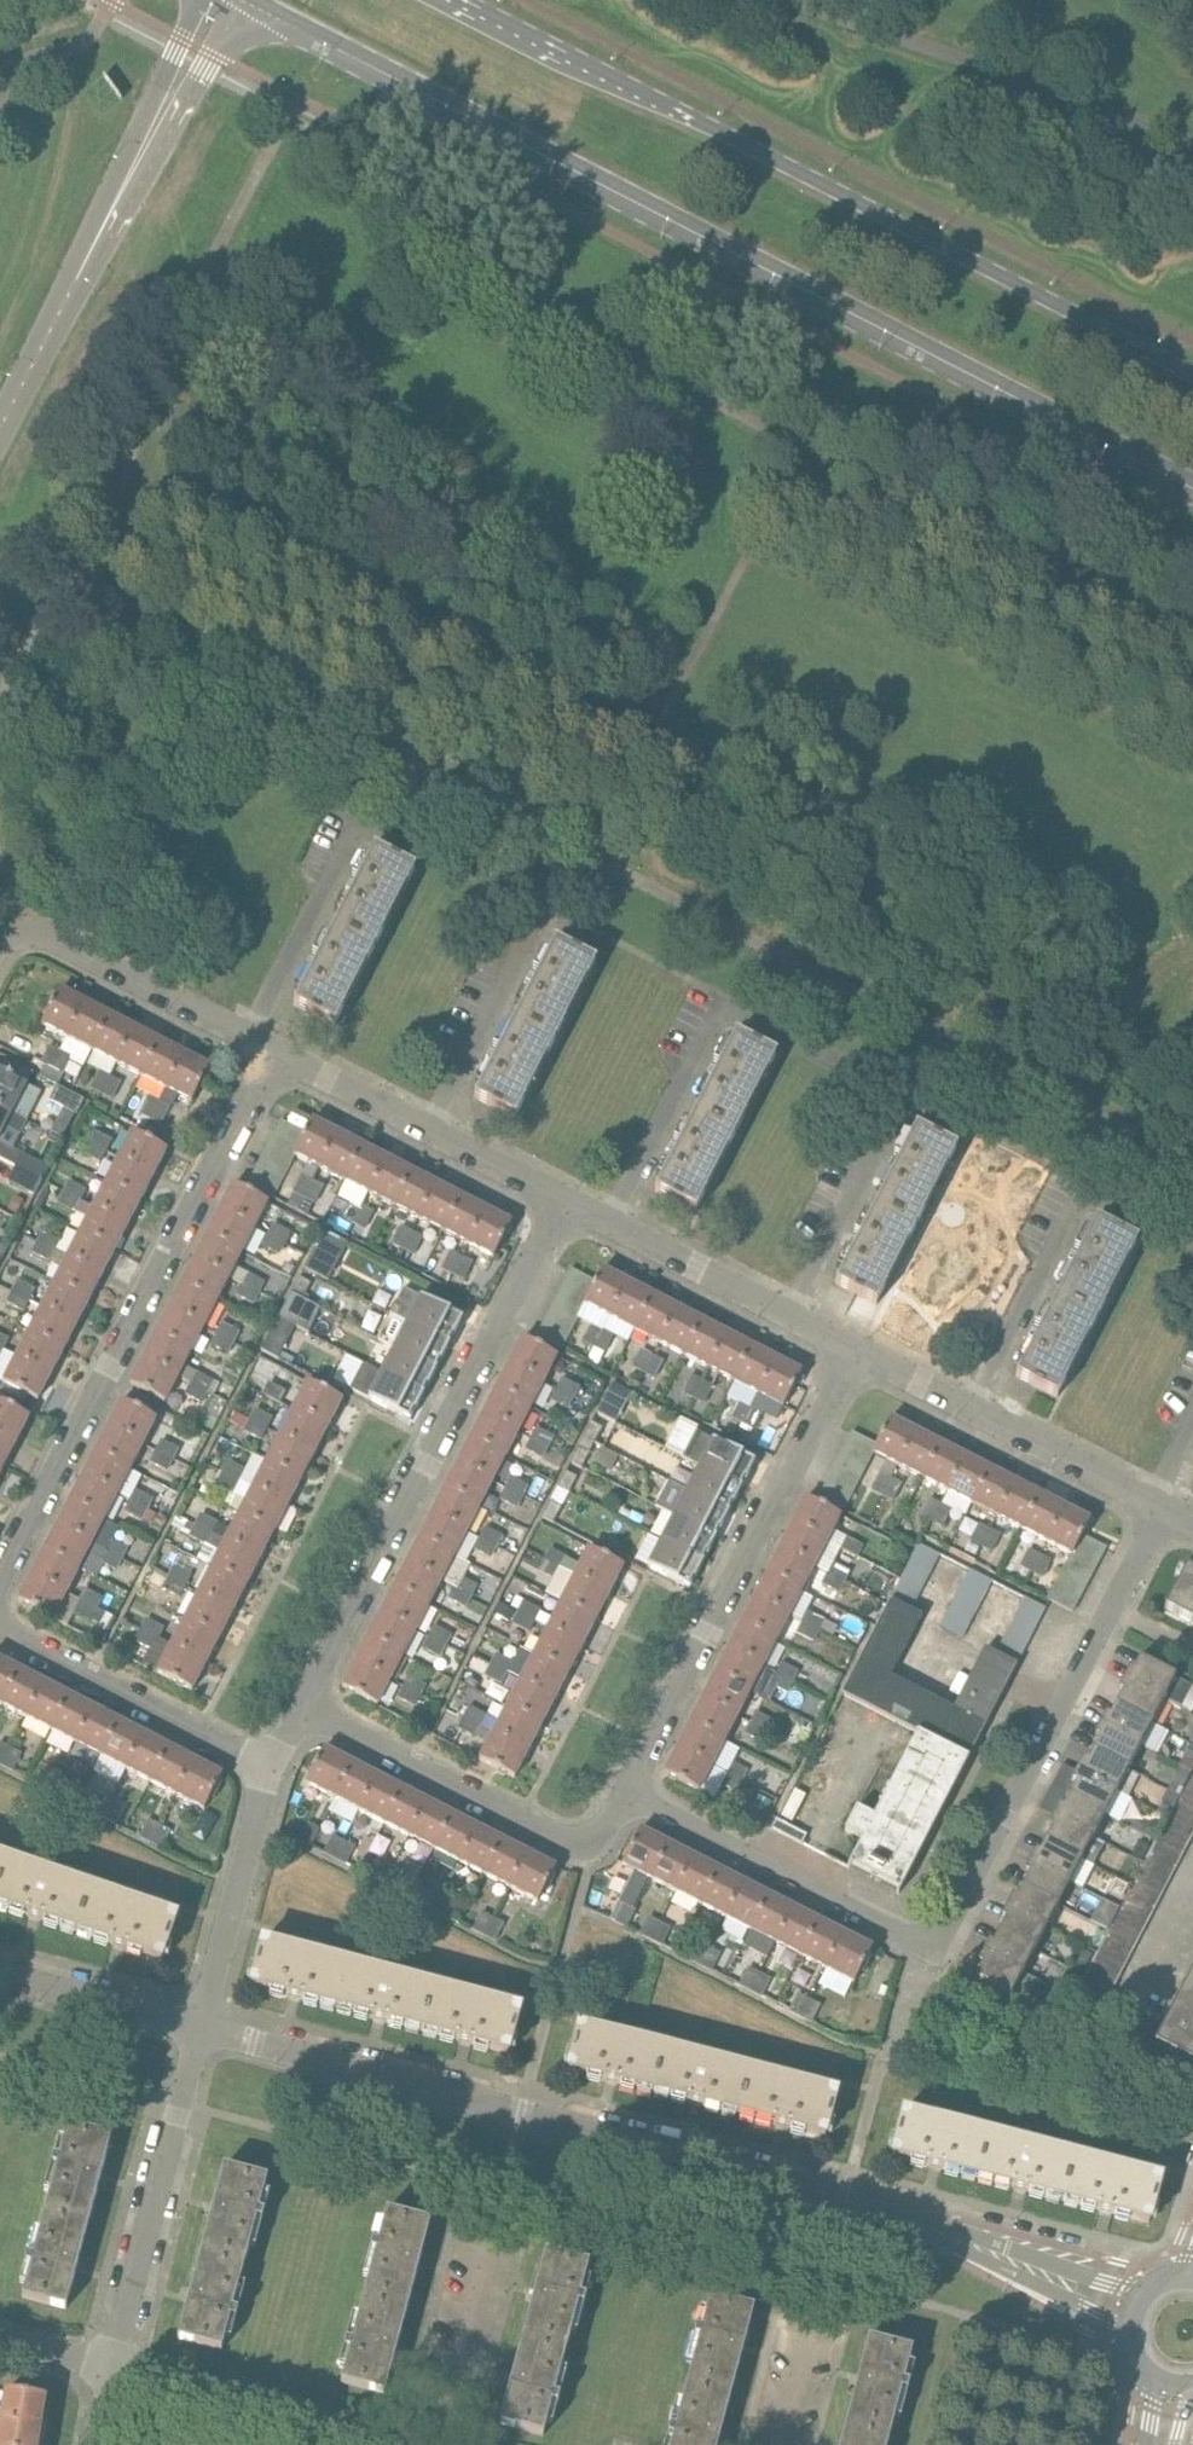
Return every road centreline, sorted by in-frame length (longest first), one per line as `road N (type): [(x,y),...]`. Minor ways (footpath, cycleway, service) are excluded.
road 1 (primary): [(261,0),(1192,479)]
road 2 (residential): [(1133,2310),(847,2197),(200,2024)]
road 3 (primary): [(1192,375),(463,0)]
road 4 (residential): [(430,1125),(536,918),(534,903),(524,885),(376,808),(358,817),(251,1033)]
road 5 (residential): [(788,1311),(891,1095),(884,1076),(746,999),(729,999),(714,1011),(605,1216)]
road 6 (residential): [(0,1569),(271,1044)]
road 7 (residential): [(297,1703),(561,1193)]
road 8 (residential): [(618,1784),(846,1341)]
road 9 (residential): [(929,1937),(941,1930),(1158,1503)]
road 10 (unclassified): [(0,427),(222,0)]
road 11 (residential): [(618,1784),(593,1834),(573,1839),(297,1703)]
road 12 (residential): [(1192,1241),(1105,1194),(1086,1192),(973,1406)]
road 13 (residential): [(114,2362),(200,2024)]
road 14 (residential): [(929,1937),(618,1784)]
road 15 (residential): [(415,2444),(114,2362)]
road 16 (residential): [(269,1767),(0,1631)]
road 17 (residential): [(200,2024),(269,1767)]
road 18 (residential): [(251,1033),(47,929)]
road 19 (residential): [(436,2444),(491,2239)]
road 20 (residential): [(1158,1503),(973,1406)]
road 21 (residential): [(200,2024),(0,1971)]
road 22 (residential): [(788,1311),(605,1216)]
road 23 (residential): [(430,1125),(271,1044)]
road 24 (residential): [(561,1193),(430,1125)]
road 25 (residential): [(973,1406),(846,1341)]
road 26 (residential): [(780,2444),(814,2316)]

